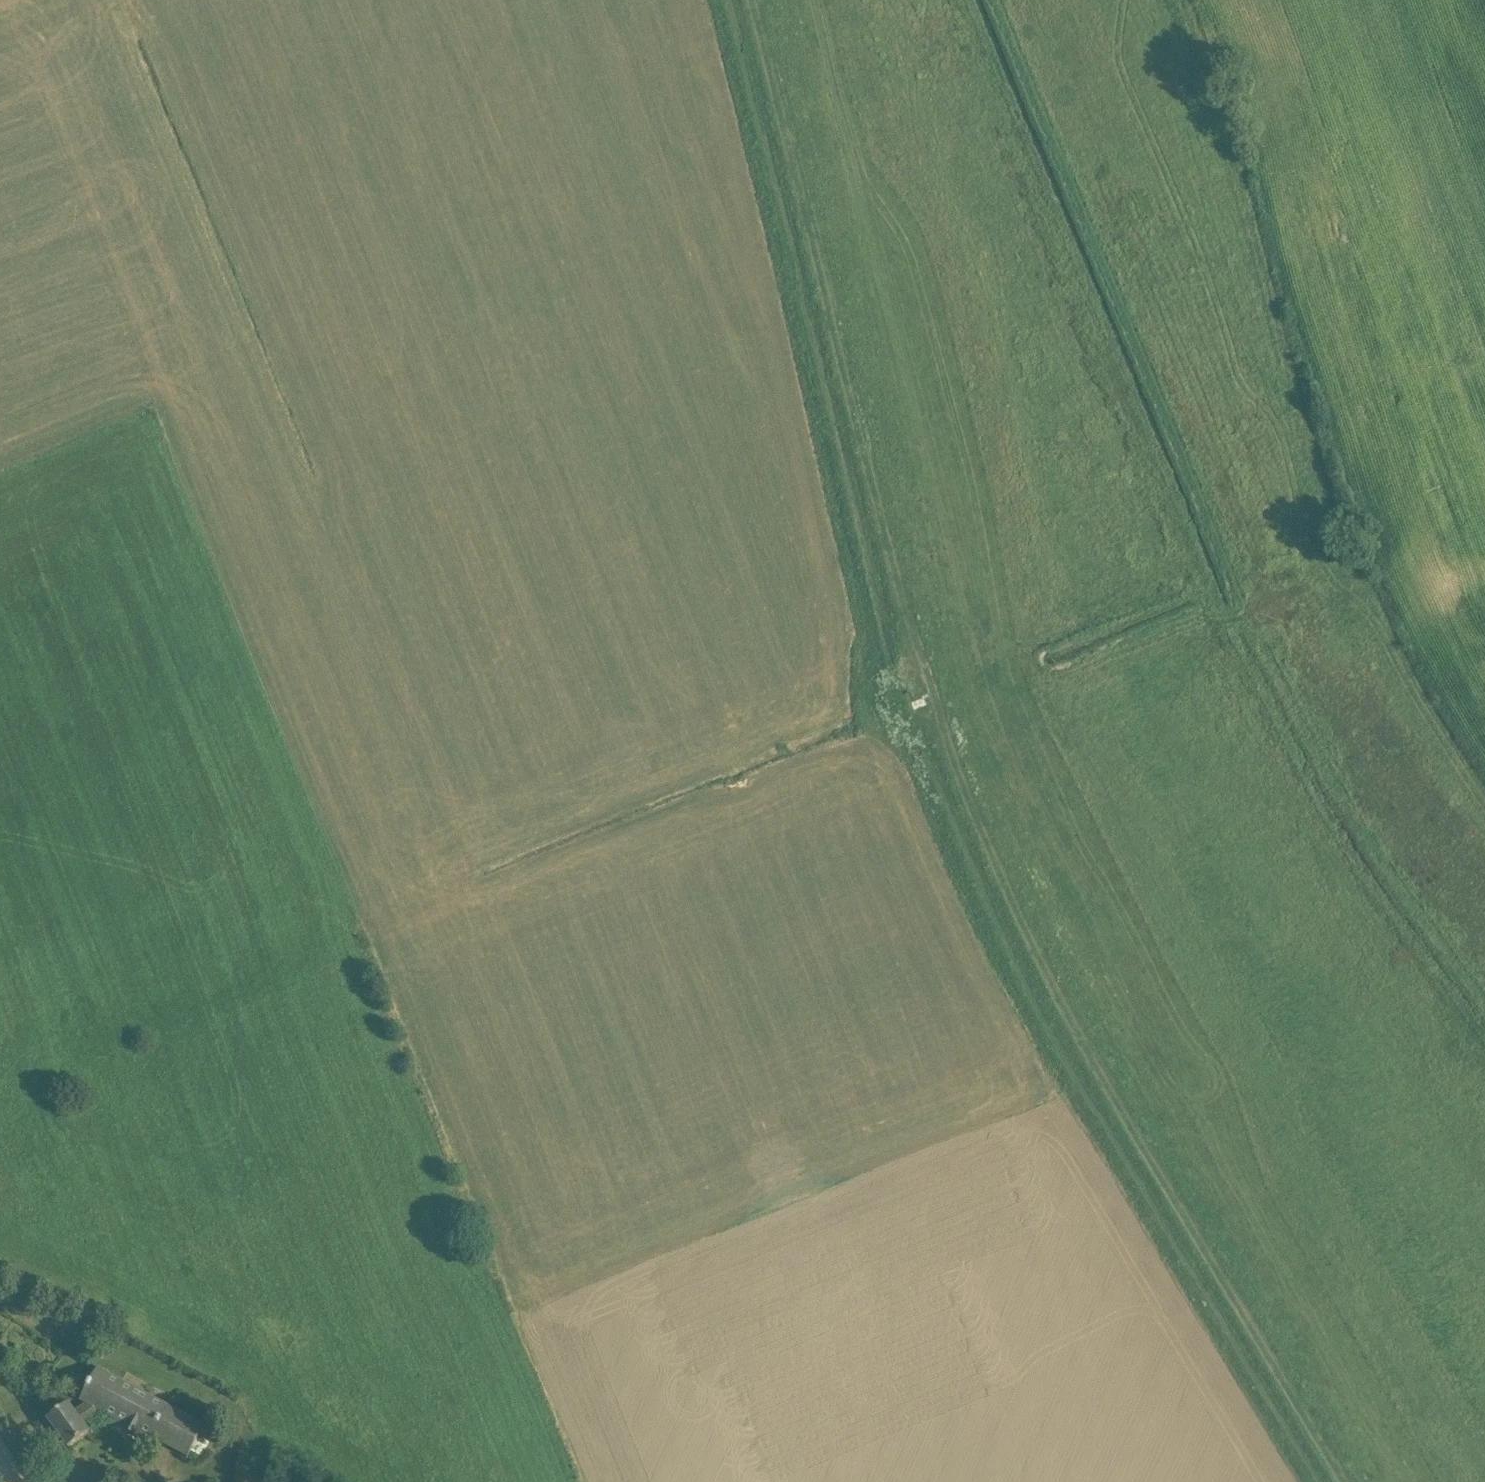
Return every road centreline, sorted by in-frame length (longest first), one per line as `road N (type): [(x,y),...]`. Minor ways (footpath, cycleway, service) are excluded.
road 1 (track): [(755,0),(950,752),(1053,989),(1345,1481)]

